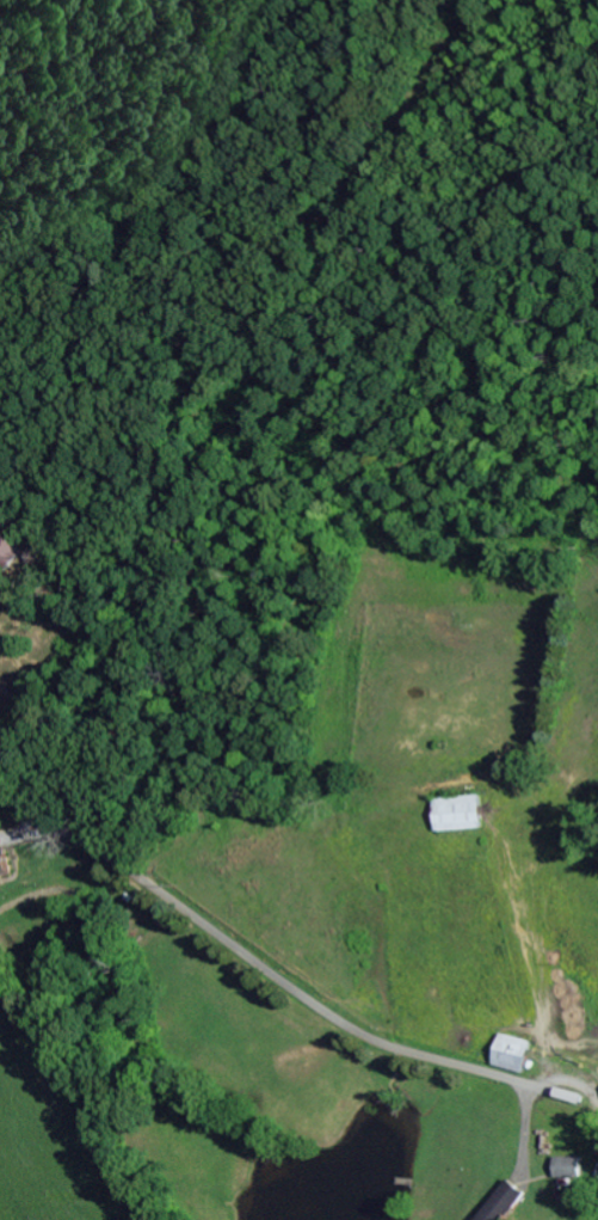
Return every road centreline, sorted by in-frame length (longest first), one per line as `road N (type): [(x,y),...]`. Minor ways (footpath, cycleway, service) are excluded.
road 1 (residential): [(0,790),(344,1025),(550,1095)]

